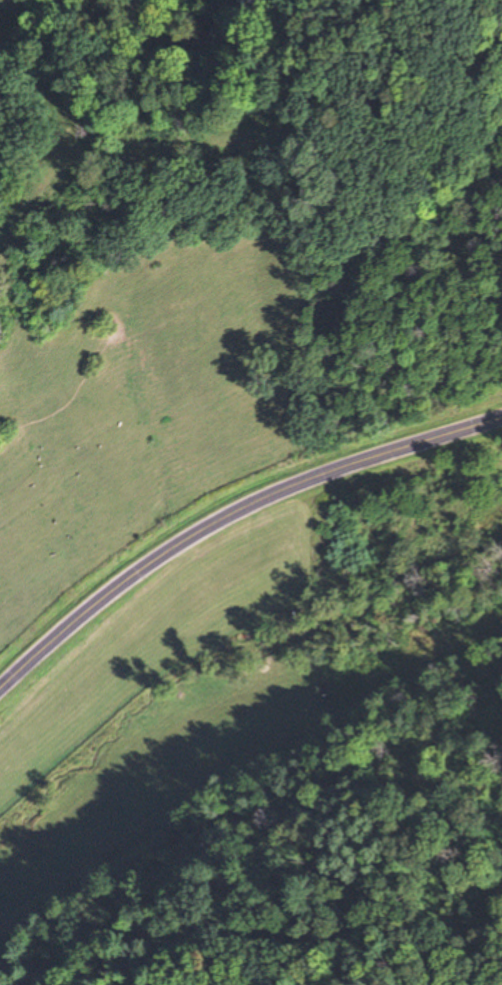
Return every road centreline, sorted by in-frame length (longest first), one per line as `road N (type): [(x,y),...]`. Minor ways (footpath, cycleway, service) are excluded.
road 1 (secondary): [(0,683),(111,584),(235,503),(327,464),(501,410)]

